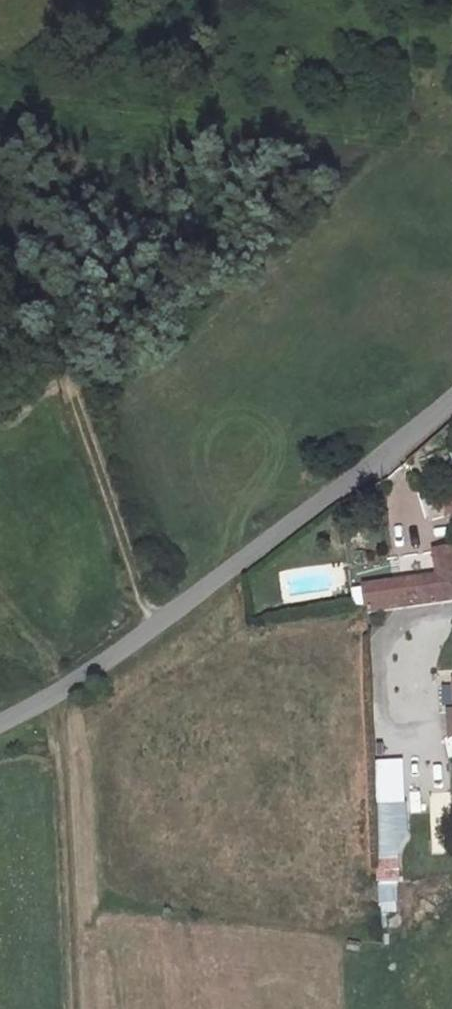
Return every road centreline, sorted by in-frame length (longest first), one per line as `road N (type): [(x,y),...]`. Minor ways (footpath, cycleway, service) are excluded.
road 1 (unclassified): [(451,397),(154,628),(0,722)]
road 2 (track): [(154,628),(0,184)]
road 3 (track): [(71,1008),(60,688)]

